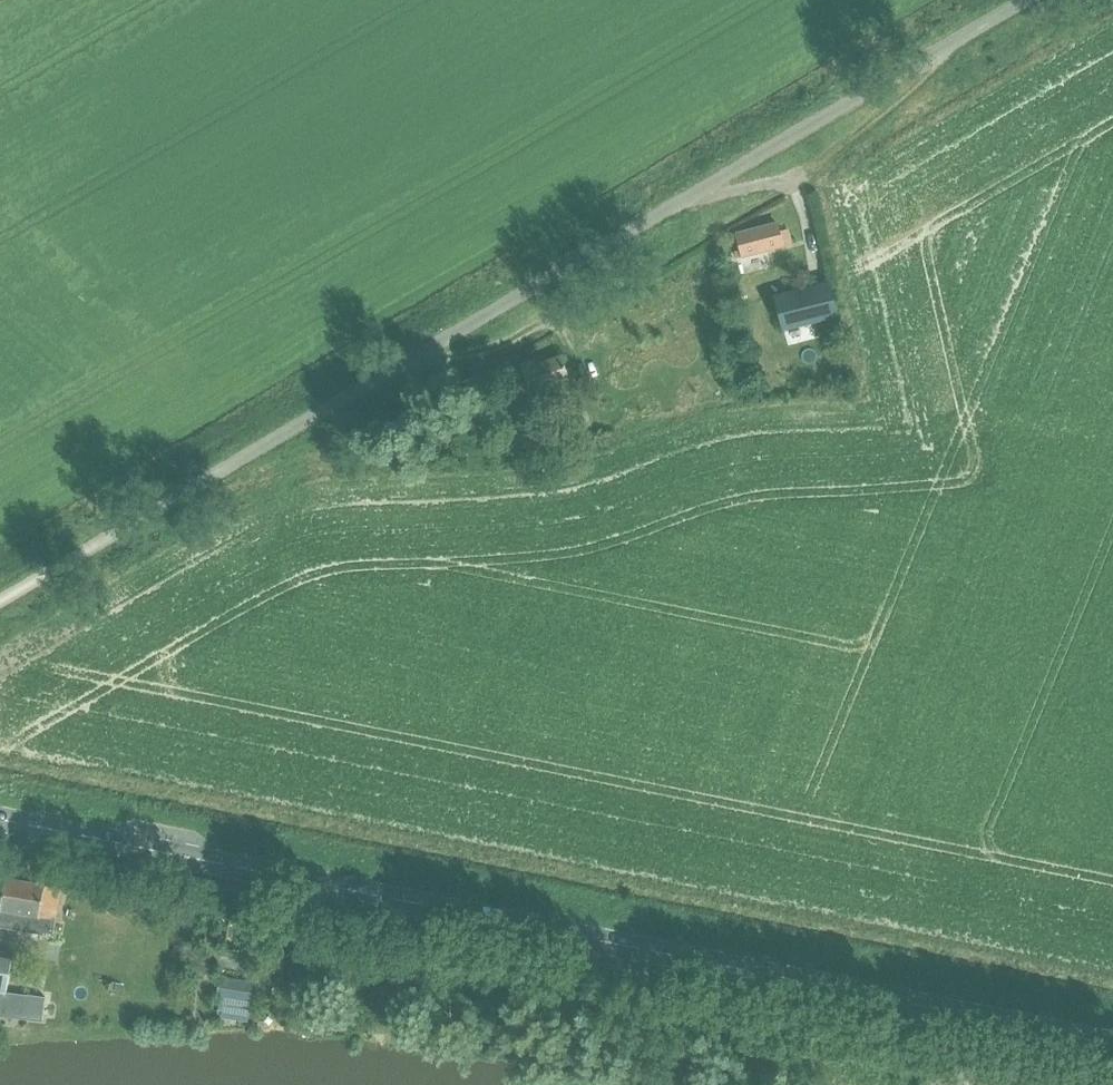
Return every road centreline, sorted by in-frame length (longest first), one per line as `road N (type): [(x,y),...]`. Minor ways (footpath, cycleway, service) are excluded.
road 1 (unclassified): [(0,601),(1027,0)]
road 2 (tertiary): [(1112,1050),(0,819)]

